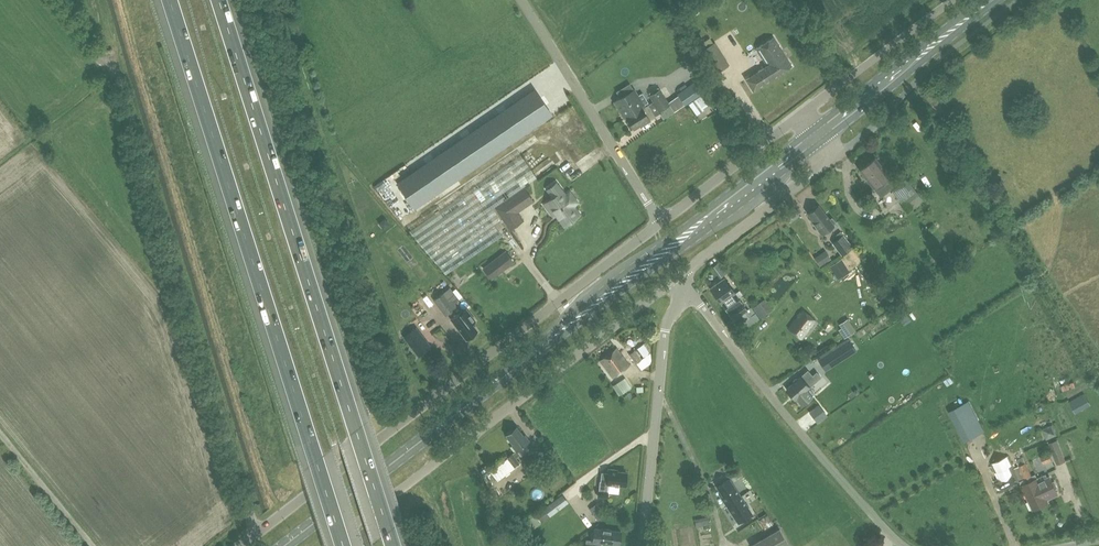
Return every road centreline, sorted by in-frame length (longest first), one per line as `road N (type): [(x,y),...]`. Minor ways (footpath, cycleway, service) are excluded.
road 1 (primary): [(285,545),(824,132)]
road 2 (motorway): [(394,545),(219,0)]
road 3 (motorway): [(169,0),(342,545)]
road 4 (unclassified): [(257,534),(660,222)]
road 5 (unclassified): [(679,276),(403,488)]
road 6 (unclassified): [(905,545),(767,394),(690,293)]
road 7 (unclassified): [(660,222),(521,0)]
road 8 (unclassified): [(690,293),(667,324),(642,545)]
road 9 (unclassified): [(824,132),(841,153),(679,276)]
road 10 (primary): [(824,132),(994,0)]
road 11 (unclassified): [(806,111),(954,0)]
road 12 (unclassified): [(660,222),(806,111)]

